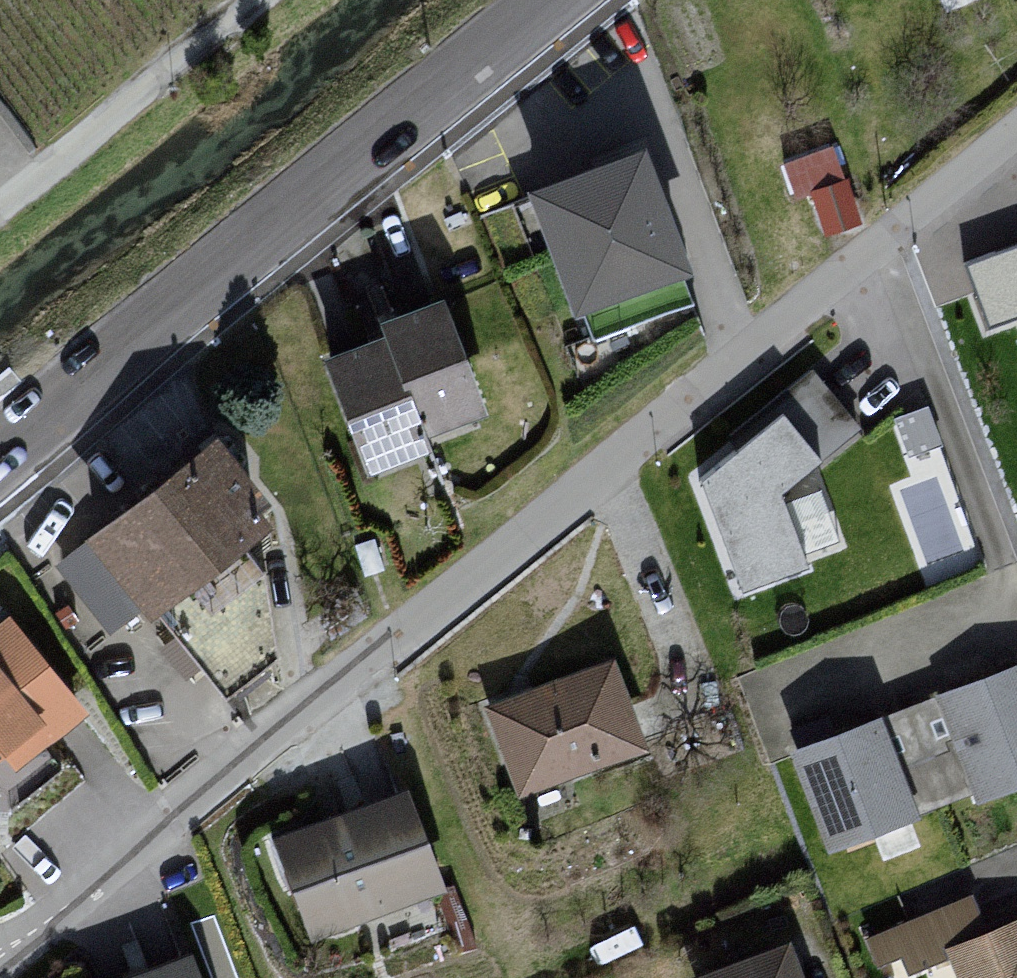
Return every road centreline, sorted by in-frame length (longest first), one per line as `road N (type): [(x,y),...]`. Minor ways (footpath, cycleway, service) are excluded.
road 1 (residential): [(0,953),(1016,130)]
road 2 (secondary): [(0,455),(553,0)]
road 3 (residential): [(256,0),(0,203)]

